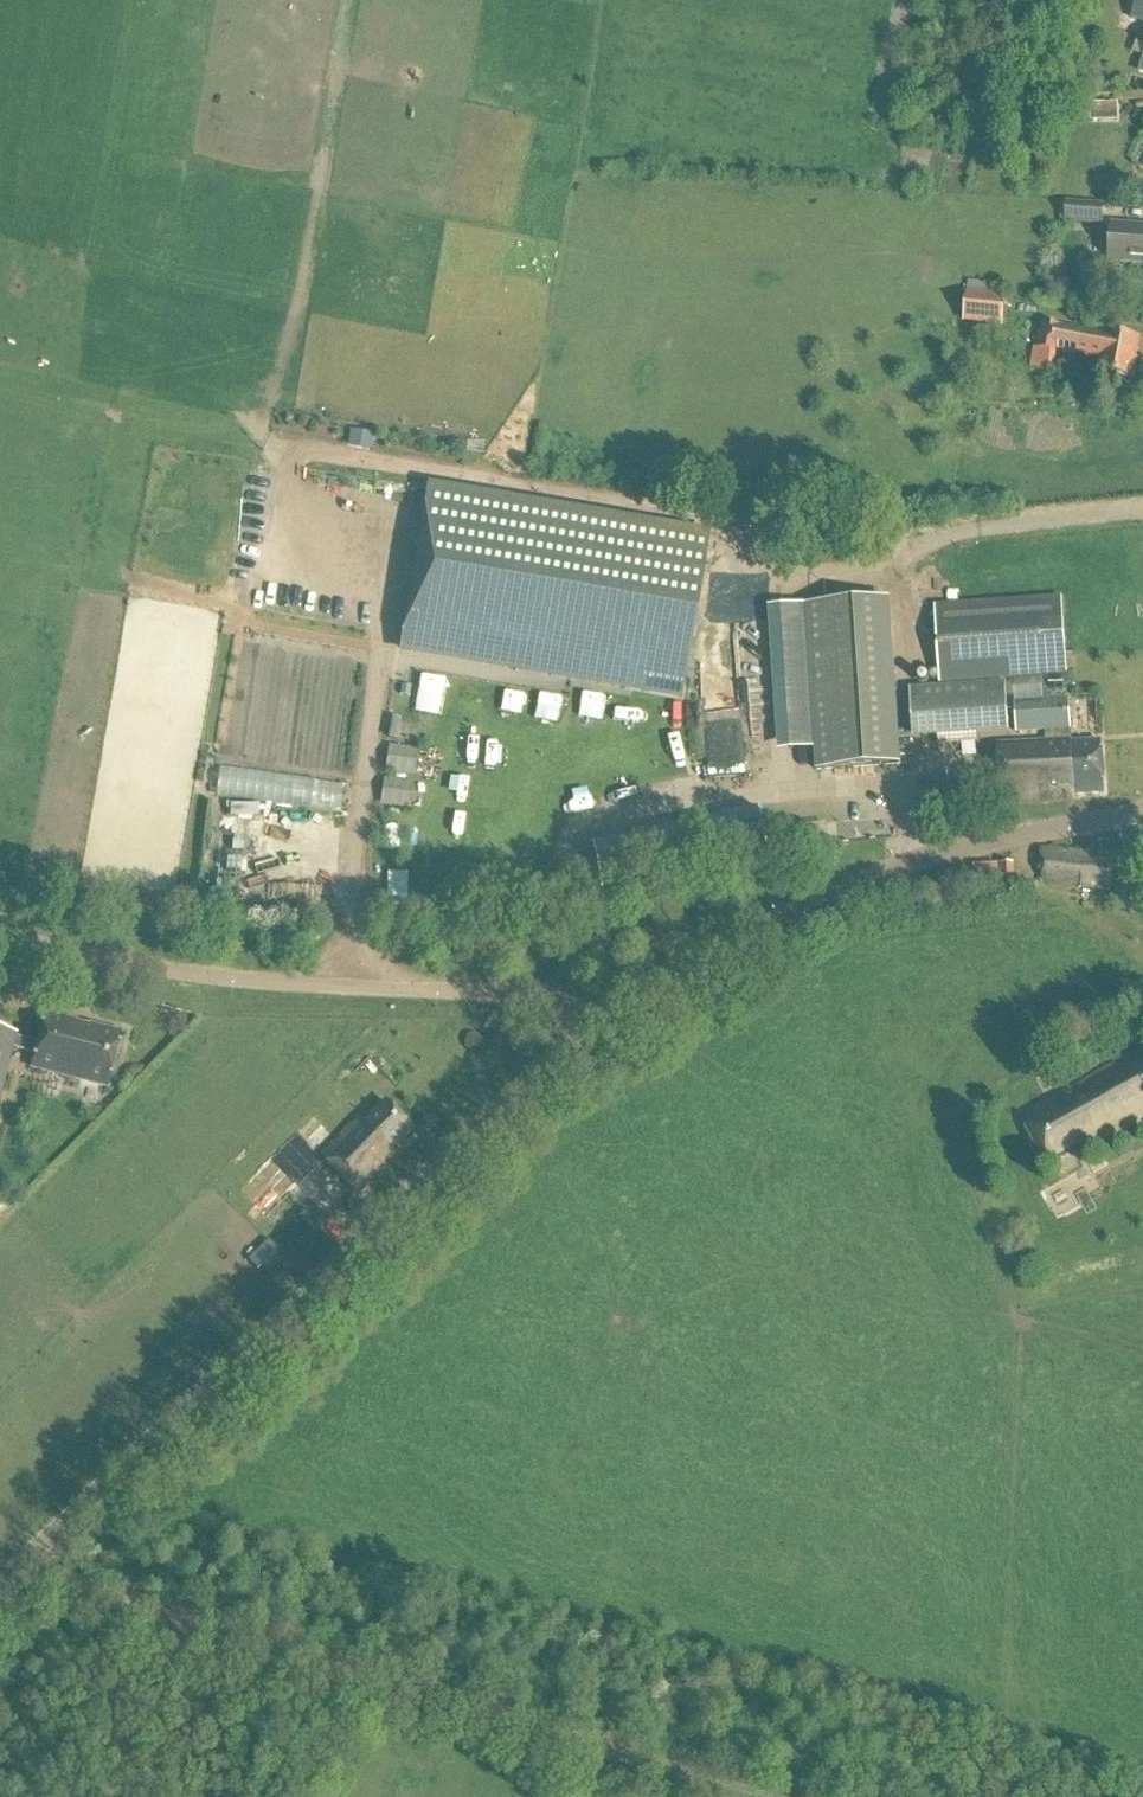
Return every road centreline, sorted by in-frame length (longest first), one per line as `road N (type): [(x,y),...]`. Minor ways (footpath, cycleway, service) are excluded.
road 1 (unclassified): [(0,1586),(593,1023)]
road 2 (unclassified): [(0,935),(184,973),(538,997),(593,1023)]
road 3 (unclassified): [(593,1023),(712,947),(881,875),(973,847),(1142,816)]

